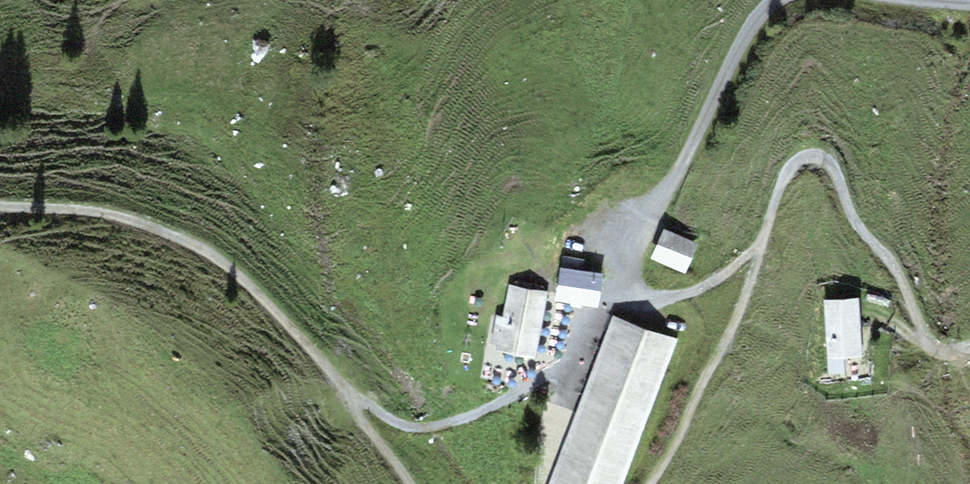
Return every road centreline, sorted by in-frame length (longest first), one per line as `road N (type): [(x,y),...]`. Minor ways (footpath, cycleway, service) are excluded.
road 1 (track): [(351,398),(225,264),(89,207),(0,206)]
road 2 (track): [(952,352),(925,336),(827,163),(806,152),(786,166),(757,248)]
road 3 (track): [(621,295),(654,209),(751,25),(778,0)]
road 4 (track): [(621,295),(543,379),(459,426),(406,430),(351,398)]
road 5 (track): [(757,248),(725,338),(646,483)]
road 6 (track): [(757,248),(688,295),(621,295)]

